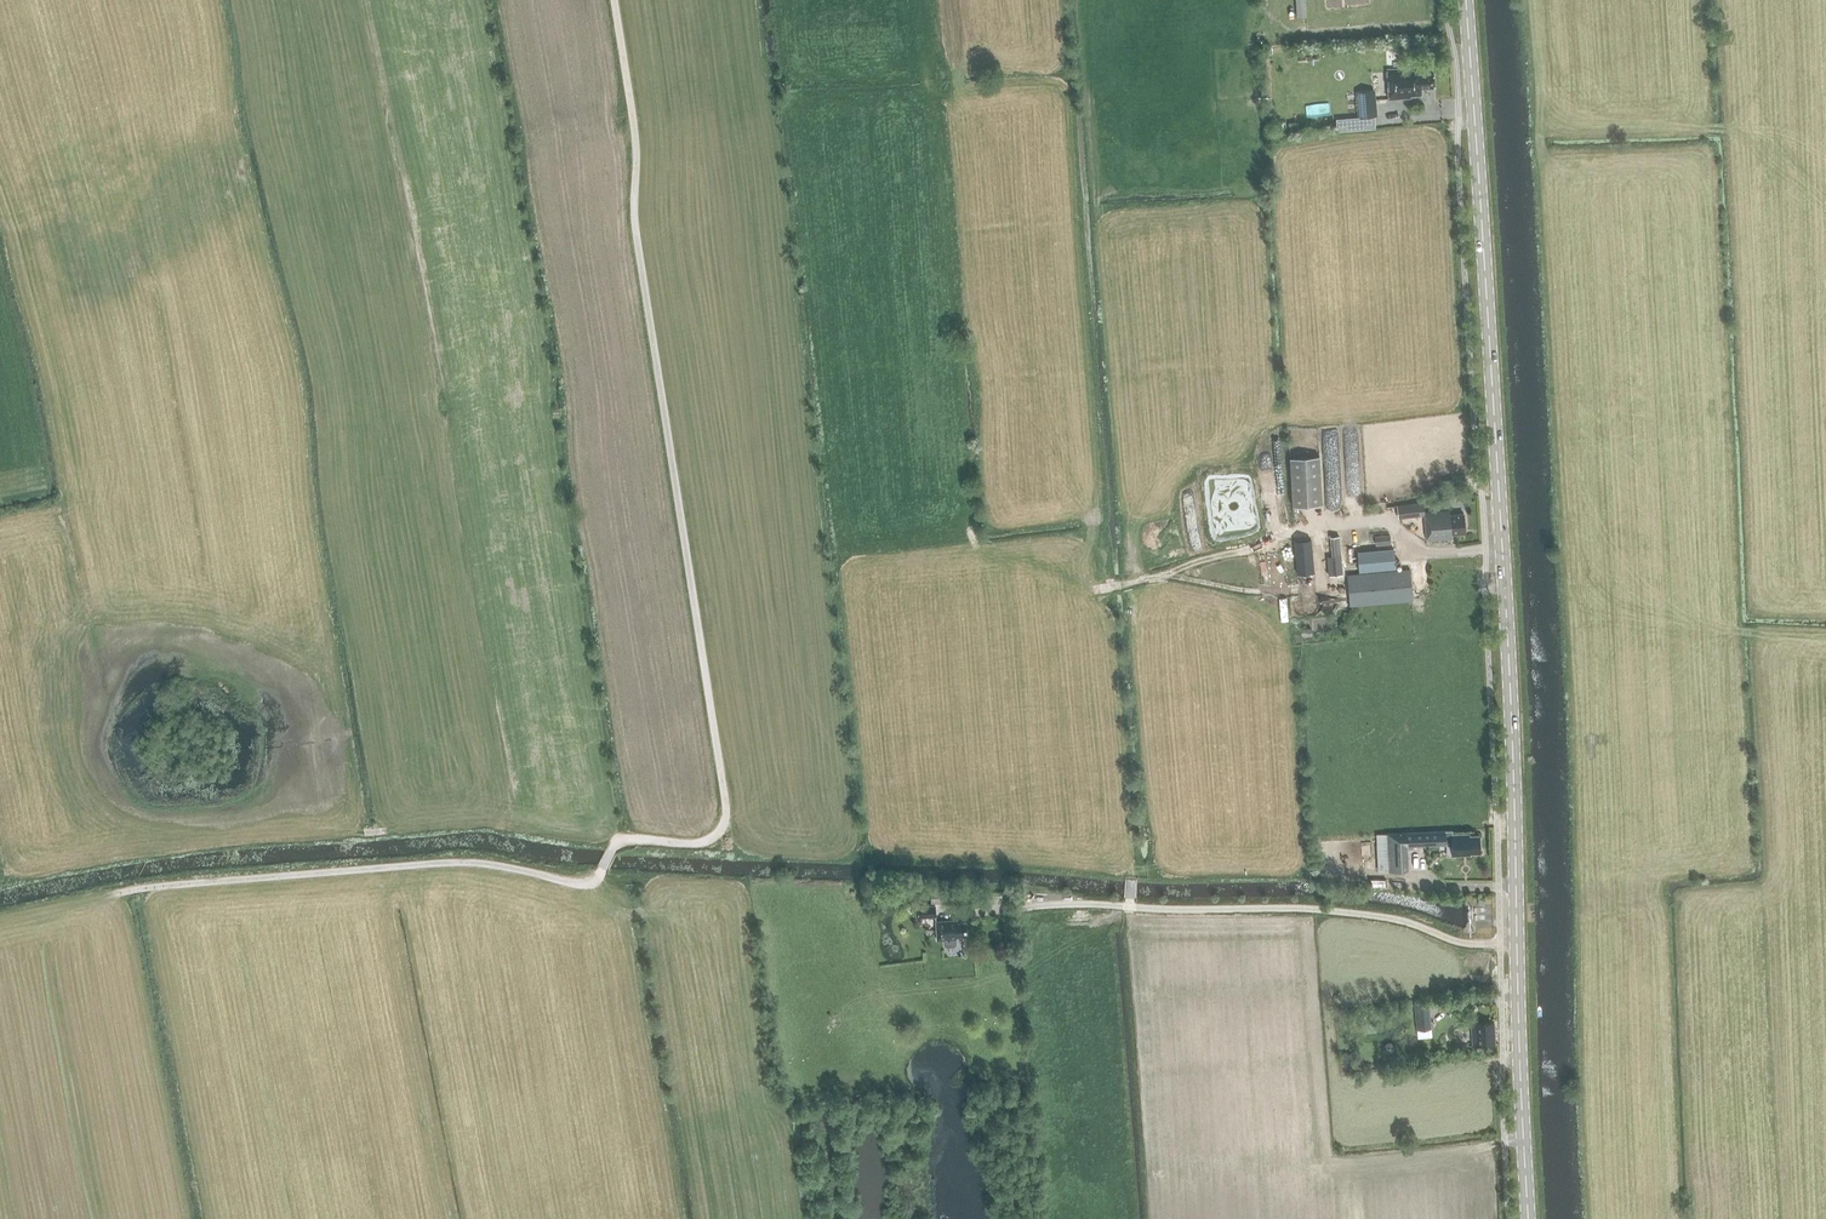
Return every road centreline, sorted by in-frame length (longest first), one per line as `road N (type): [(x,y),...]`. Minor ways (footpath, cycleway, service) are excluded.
road 1 (track): [(113,894),(455,862),(586,884),(619,843),(702,844),(723,824),(635,228),(637,148),(613,0)]
road 2 (primary): [(1528,1218),(1507,646),(1463,0)]

